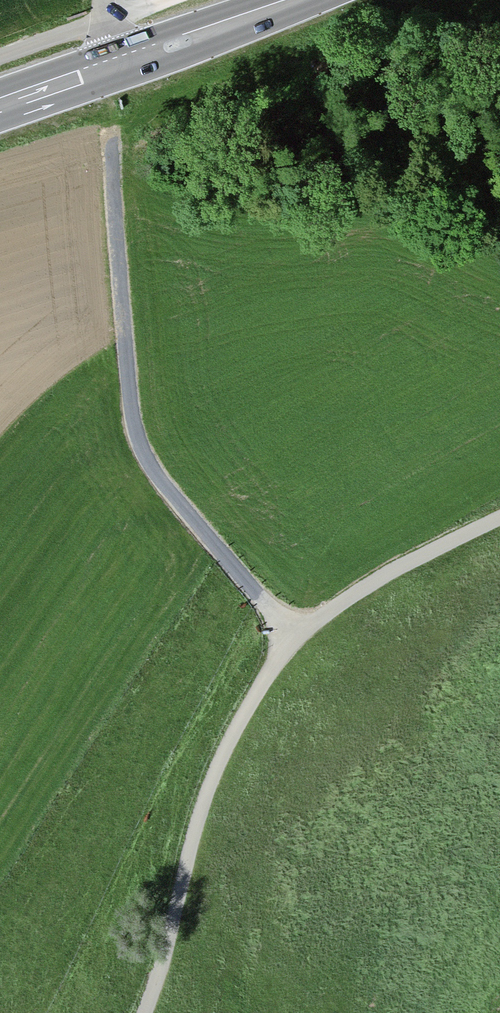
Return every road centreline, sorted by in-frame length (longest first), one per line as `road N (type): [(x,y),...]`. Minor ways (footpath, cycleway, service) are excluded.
road 1 (track): [(147,1012),(173,957),(232,738),(270,656),(313,607),(499,504)]
road 2 (track): [(288,635),(145,464),(126,383),(108,161)]
road 3 (secondary): [(108,70),(299,0)]

